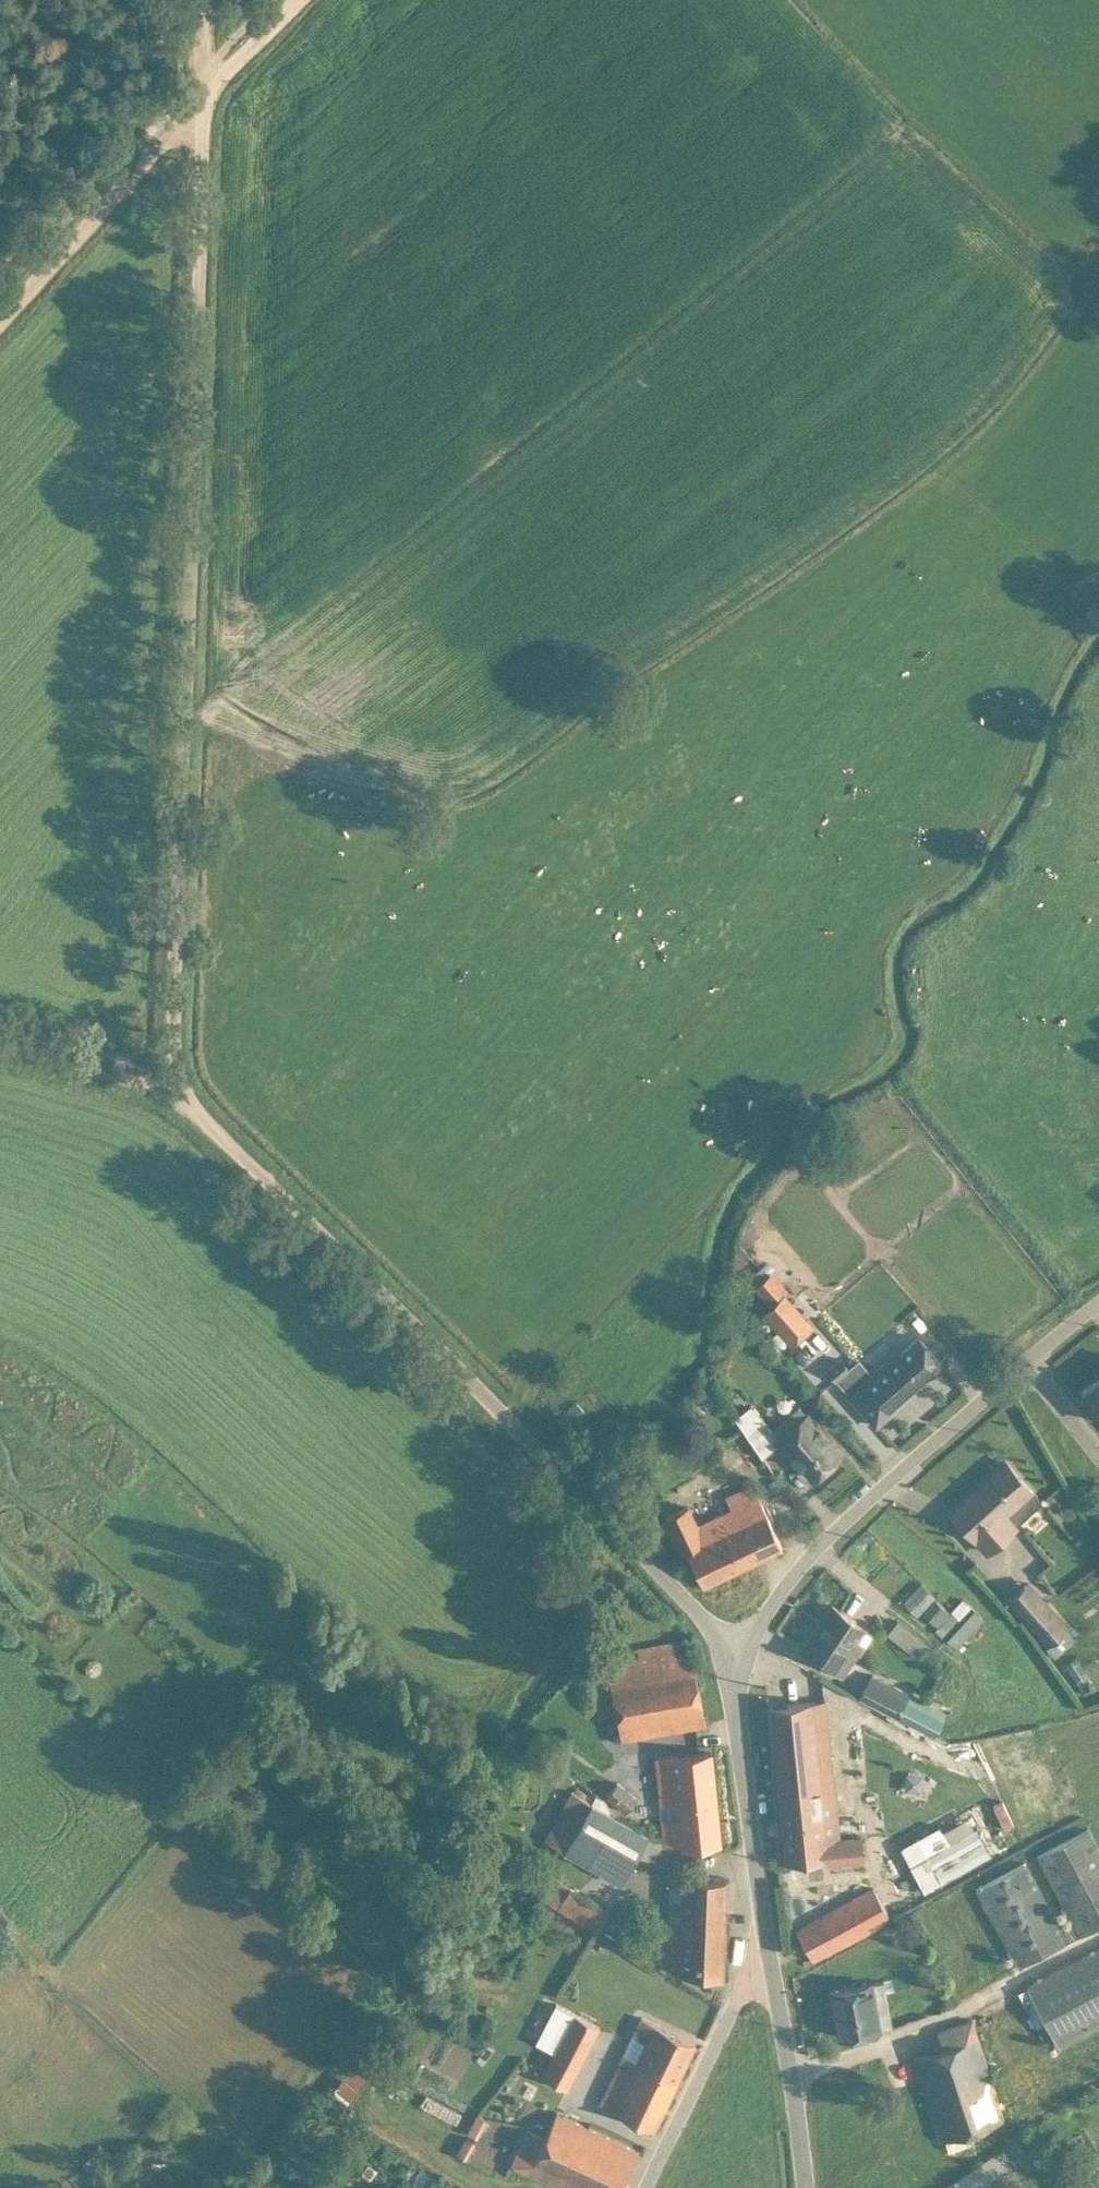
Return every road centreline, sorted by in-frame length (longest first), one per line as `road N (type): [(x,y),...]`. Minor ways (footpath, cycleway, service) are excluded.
road 1 (unclassified): [(186,1095),(175,1038),(203,96)]
road 2 (unclassified): [(186,1095),(603,1515)]
road 3 (residential): [(735,1659),(779,1593),(835,1531),(1098,1304)]
road 4 (track): [(0,317),(293,0)]
road 5 (residential): [(735,1659),(768,1947)]
road 6 (residential): [(768,1947),(645,2187)]
road 7 (residential): [(768,1947),(804,2187)]
road 8 (residential): [(603,1515),(735,1659)]
road 9 (track): [(186,1095),(0,1037)]

